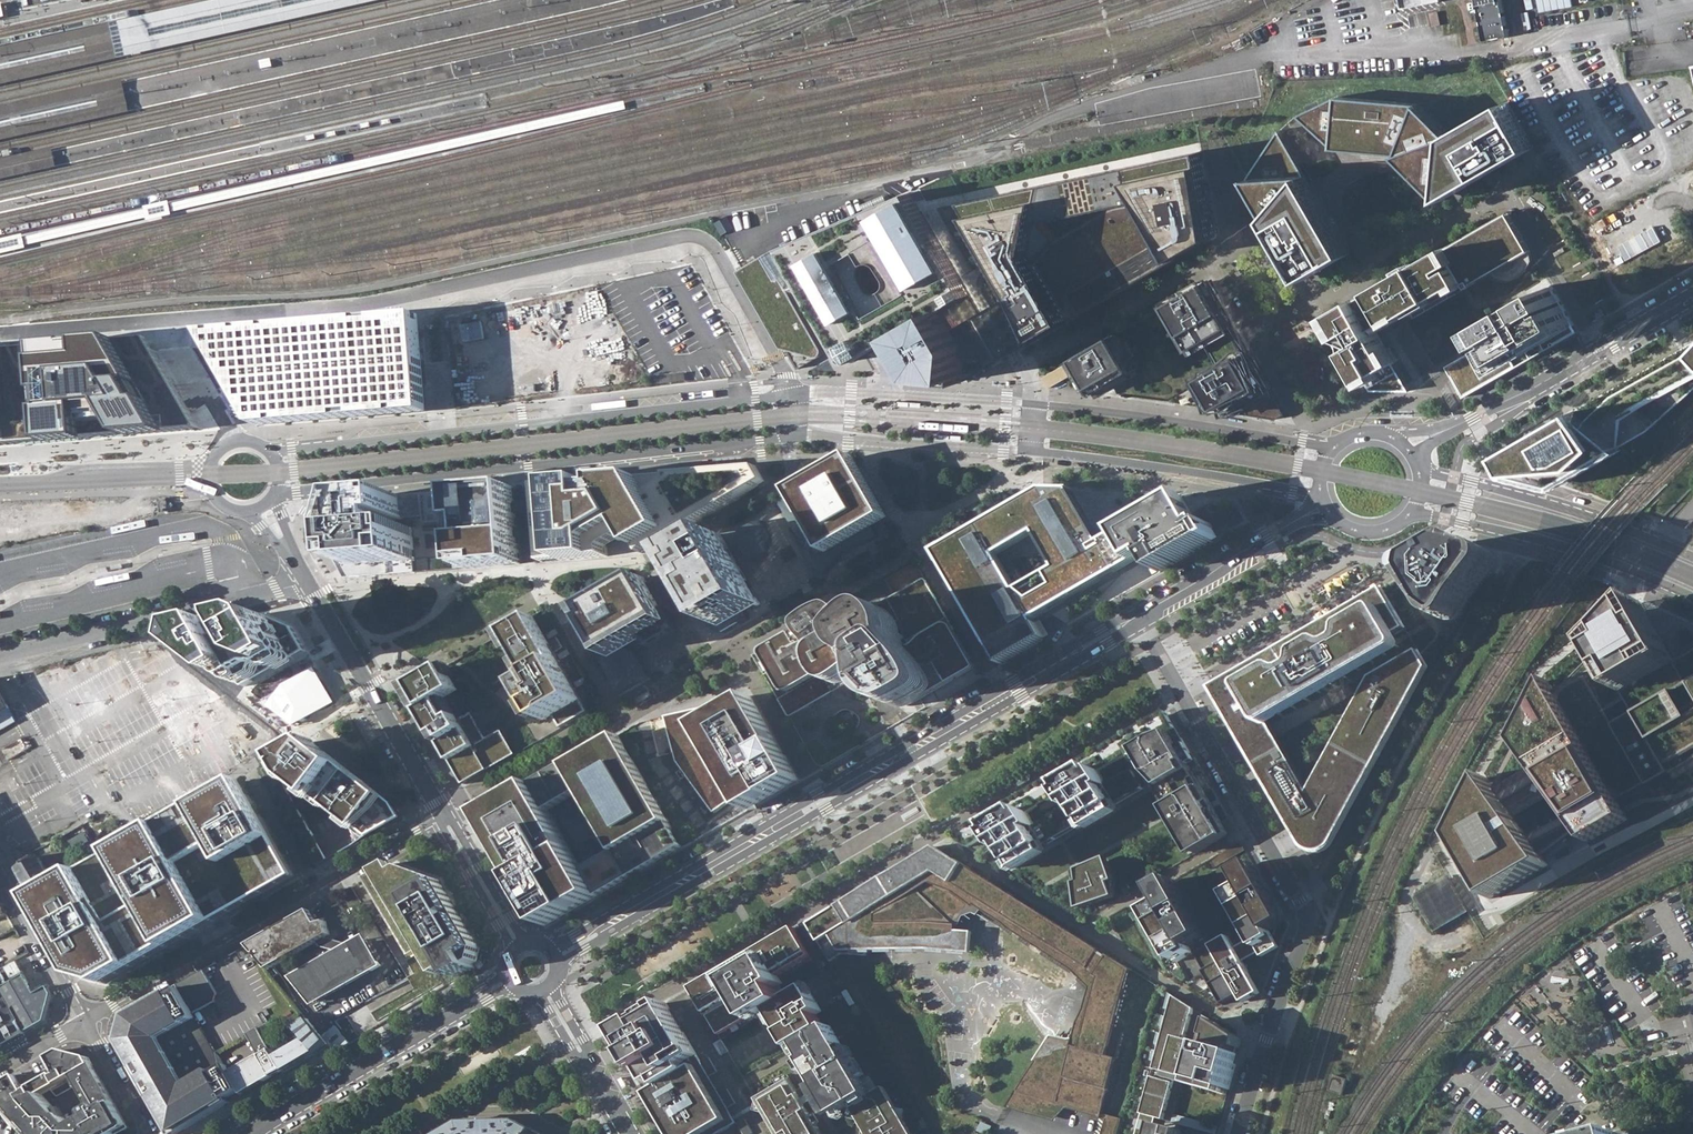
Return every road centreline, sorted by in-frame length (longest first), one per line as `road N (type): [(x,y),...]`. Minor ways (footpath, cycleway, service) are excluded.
road 1 (tertiary): [(552,958),(1137,614)]
road 2 (residential): [(1238,1133),(1307,917),(1137,614)]
road 3 (tertiary): [(794,395),(264,451)]
road 4 (tertiary): [(330,488),(794,437)]
road 5 (residential): [(442,813),(86,1019)]
road 6 (tertiary): [(1692,296),(1533,388),(1405,446)]
road 7 (residential): [(0,656),(307,581)]
road 8 (tertiary): [(512,976),(249,1133)]
road 9 (tertiary): [(1325,460),(1304,442),(1038,404)]
road 10 (tertiary): [(1411,510),(1586,553),(1692,597)]
road 11 (tertiary): [(1034,450),(1323,496)]
road 12 (tertiary): [(1692,555),(1418,465)]
road 13 (residential): [(307,581),(442,813)]
road 14 (tertiary): [(1038,404),(854,391),(794,395)]
road 15 (tertiary): [(794,437),(1034,450)]
road 16 (tertiary): [(1137,614),(1326,505)]
road 17 (residential): [(0,871),(86,1019)]
road 18 (residential): [(442,813),(521,949)]
road 19 (residential): [(420,1133),(453,1115),(517,1114),(558,1133)]
road 20 (residential): [(542,987),(614,1107)]
road 21 (residential): [(86,1019),(148,1133)]
road 22 (tertiary): [(264,451),(232,444),(209,466),(214,498),(243,511)]

